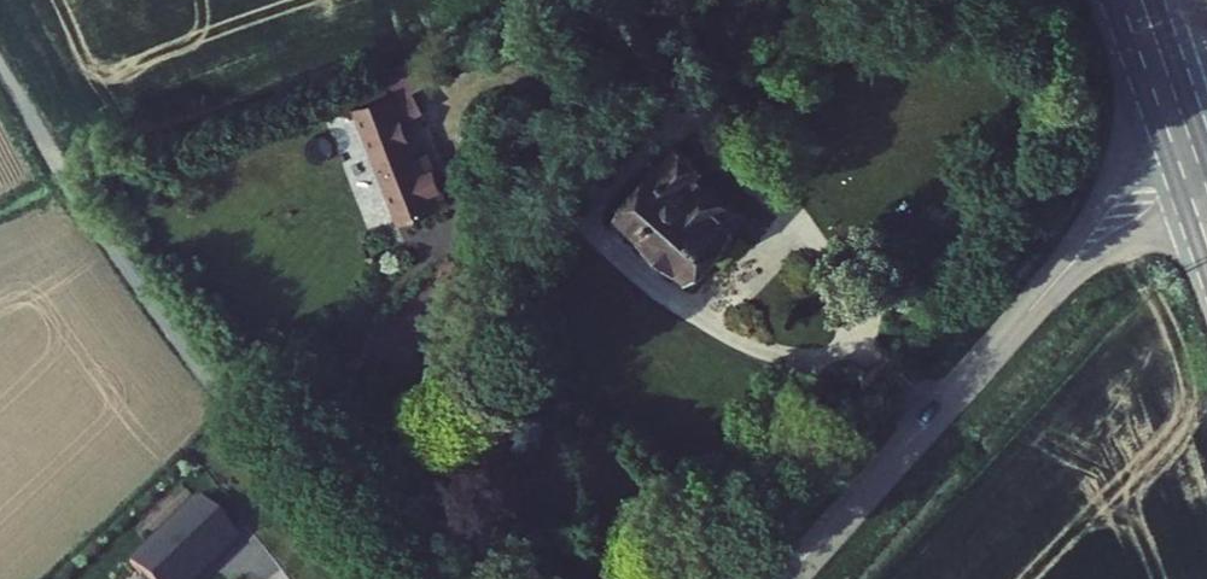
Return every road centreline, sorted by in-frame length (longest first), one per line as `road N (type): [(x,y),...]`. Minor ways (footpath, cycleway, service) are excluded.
road 1 (track): [(0,60),(66,178),(232,394),(411,578)]
road 2 (residential): [(1044,290),(789,578)]
road 3 (unclassified): [(1164,143),(1129,169),(1044,290)]
road 4 (residential): [(1044,290),(1094,255),(1190,213)]

